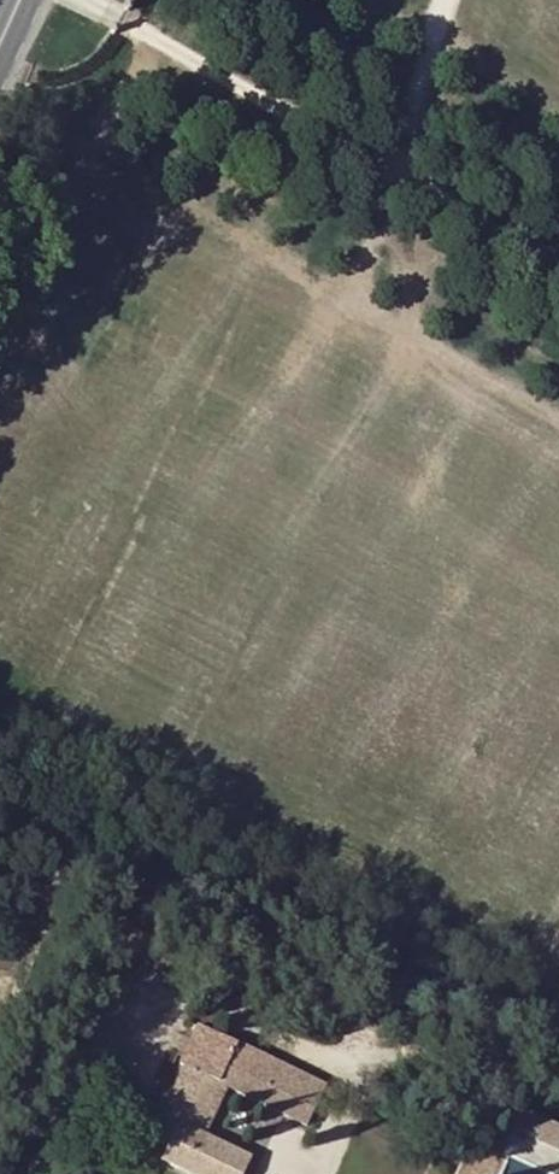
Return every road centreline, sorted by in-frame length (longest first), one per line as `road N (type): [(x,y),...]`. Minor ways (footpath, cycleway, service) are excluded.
road 1 (track): [(558,273),(69,0)]

